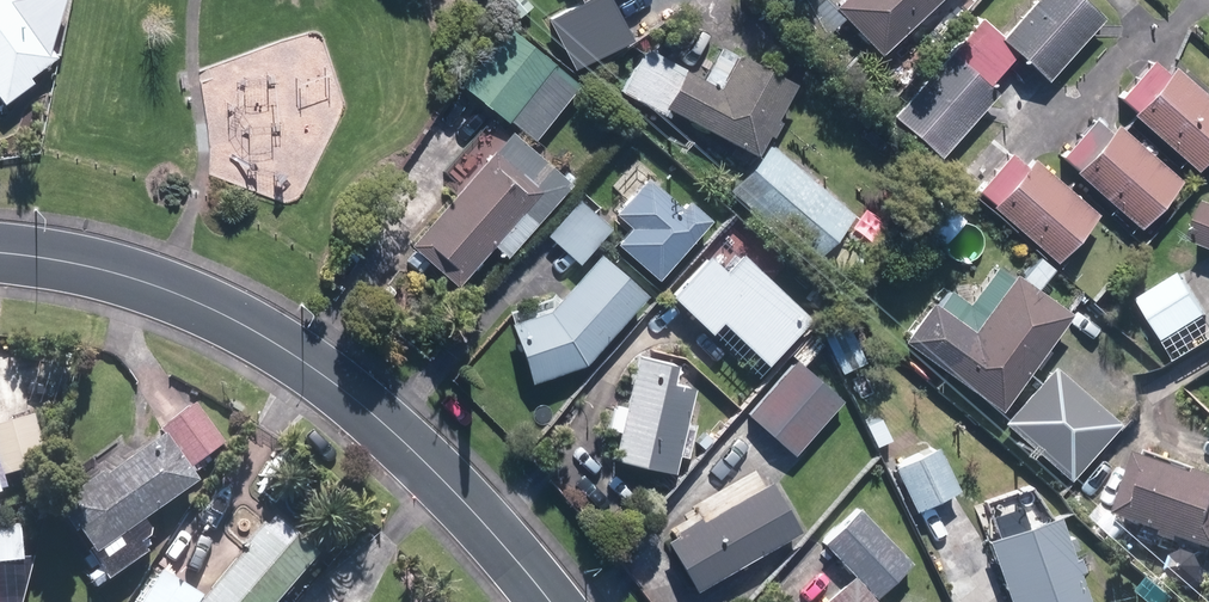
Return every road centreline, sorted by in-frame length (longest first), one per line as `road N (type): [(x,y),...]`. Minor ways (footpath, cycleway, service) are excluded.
road 1 (residential): [(0,252),(111,271),(205,303),(321,368),(436,471),(546,601)]

